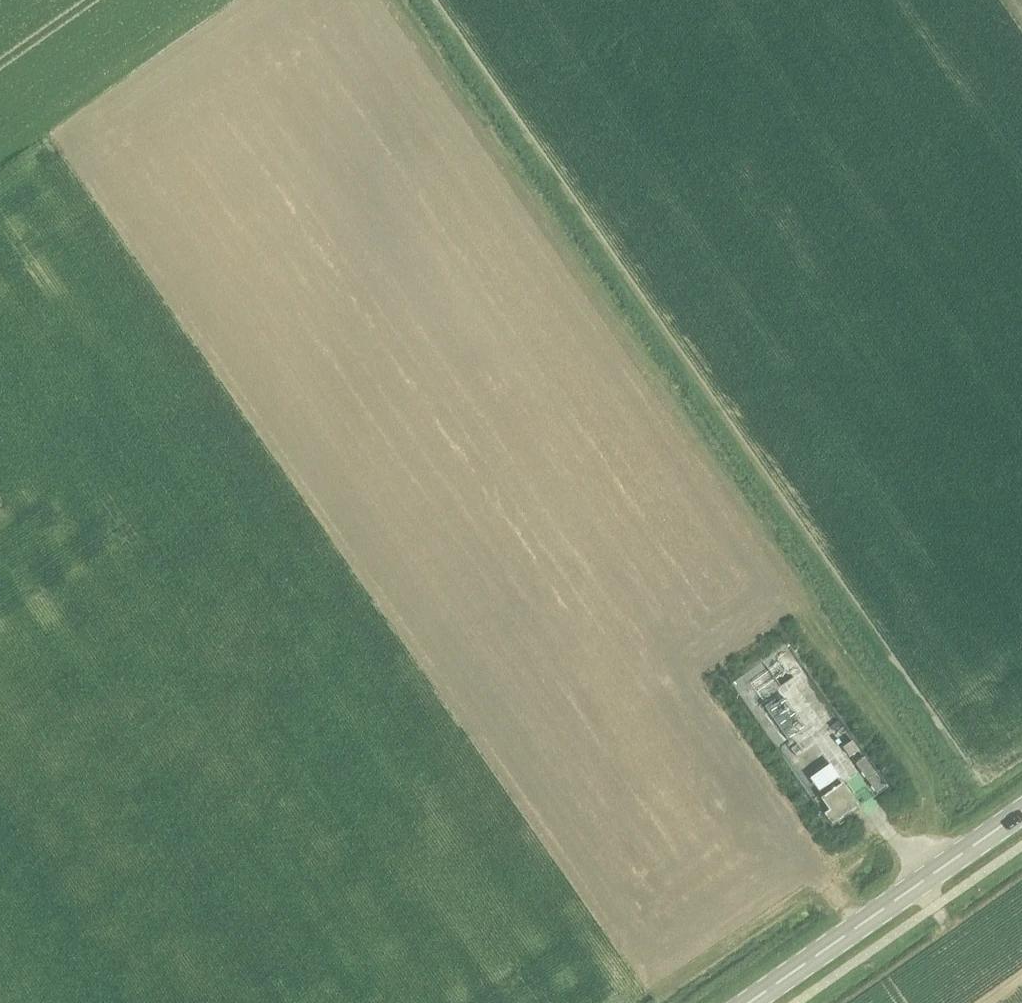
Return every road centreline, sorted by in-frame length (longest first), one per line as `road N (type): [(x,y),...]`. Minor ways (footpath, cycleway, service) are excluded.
road 1 (tertiary): [(746,1002),(1021,811)]

